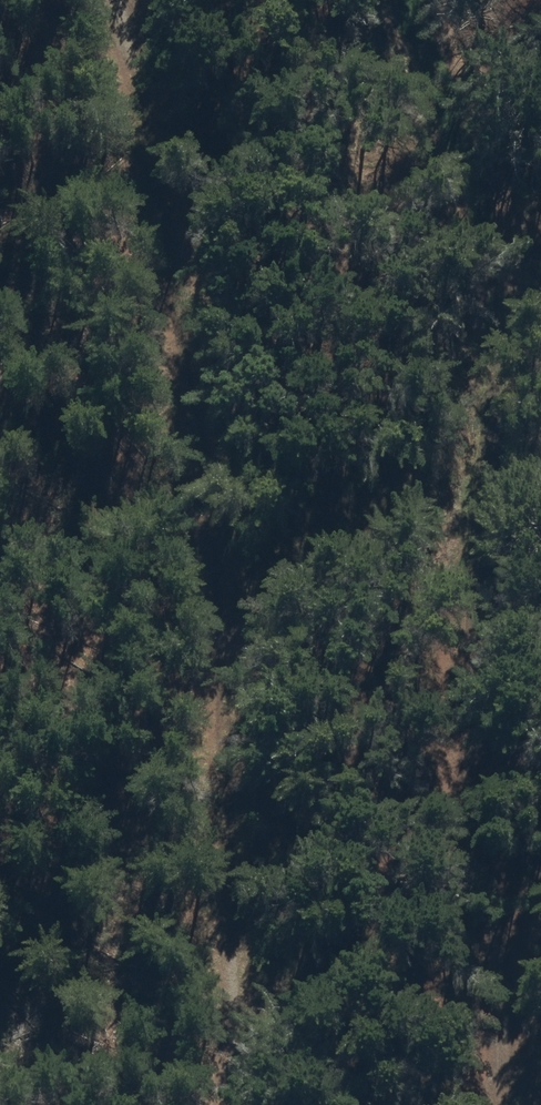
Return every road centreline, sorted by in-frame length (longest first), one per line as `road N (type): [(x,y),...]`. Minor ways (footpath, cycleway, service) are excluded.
road 1 (track): [(540,1008),(493,905),(495,263),(422,0)]

